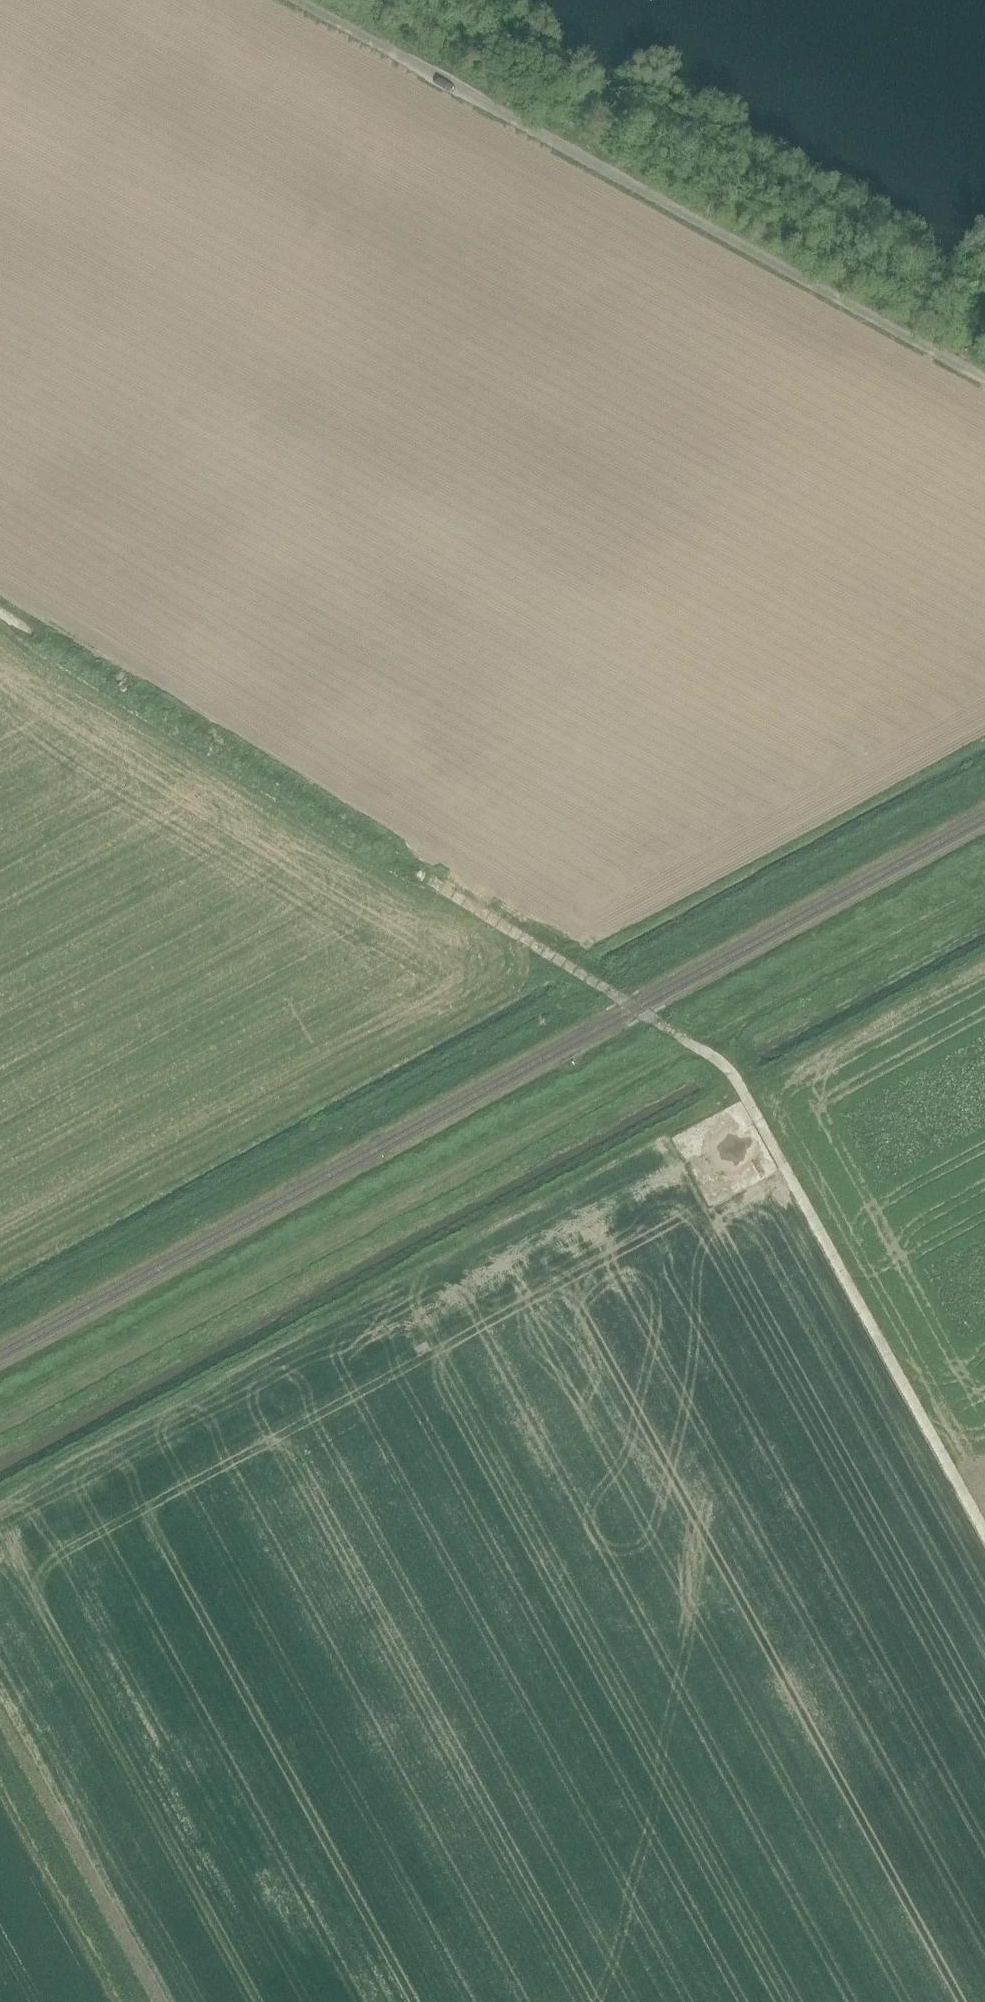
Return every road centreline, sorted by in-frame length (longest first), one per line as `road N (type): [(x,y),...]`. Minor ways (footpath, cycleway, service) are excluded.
road 1 (unclassified): [(295,0),(984,378)]

